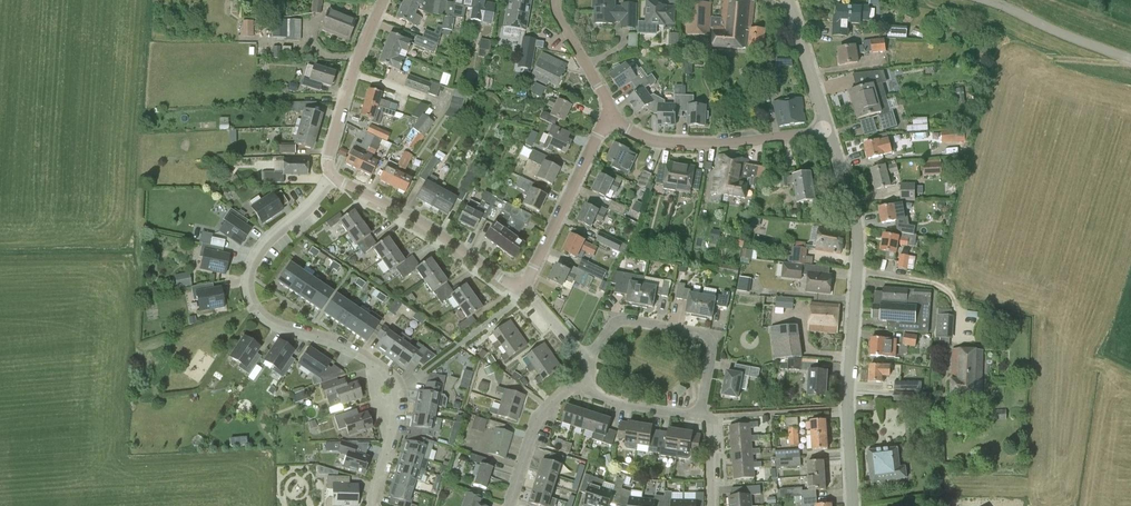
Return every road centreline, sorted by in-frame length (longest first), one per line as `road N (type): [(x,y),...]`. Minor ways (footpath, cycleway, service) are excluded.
road 1 (residential): [(372,505),(396,391),(366,360),(263,321),(244,283),(262,241),(332,176)]
road 2 (residential): [(853,505),(847,409),(859,249),(828,128)]
road 3 (residential): [(828,128),(725,144),(661,143),(610,113)]
road 4 (residential): [(524,288),(332,176)]
road 5 (residential): [(699,416),(711,351),(703,335),(618,322),(589,362)]
road 6 (residential): [(610,113),(524,288)]
road 7 (residential): [(332,176),(328,155),(383,0)]
road 8 (unclassified): [(1130,59),(988,0)]
road 9 (residential): [(508,505),(539,414),(570,386),(584,391)]
road 10 (residential): [(828,128),(788,0)]
road 11 (residential): [(610,113),(555,0)]

